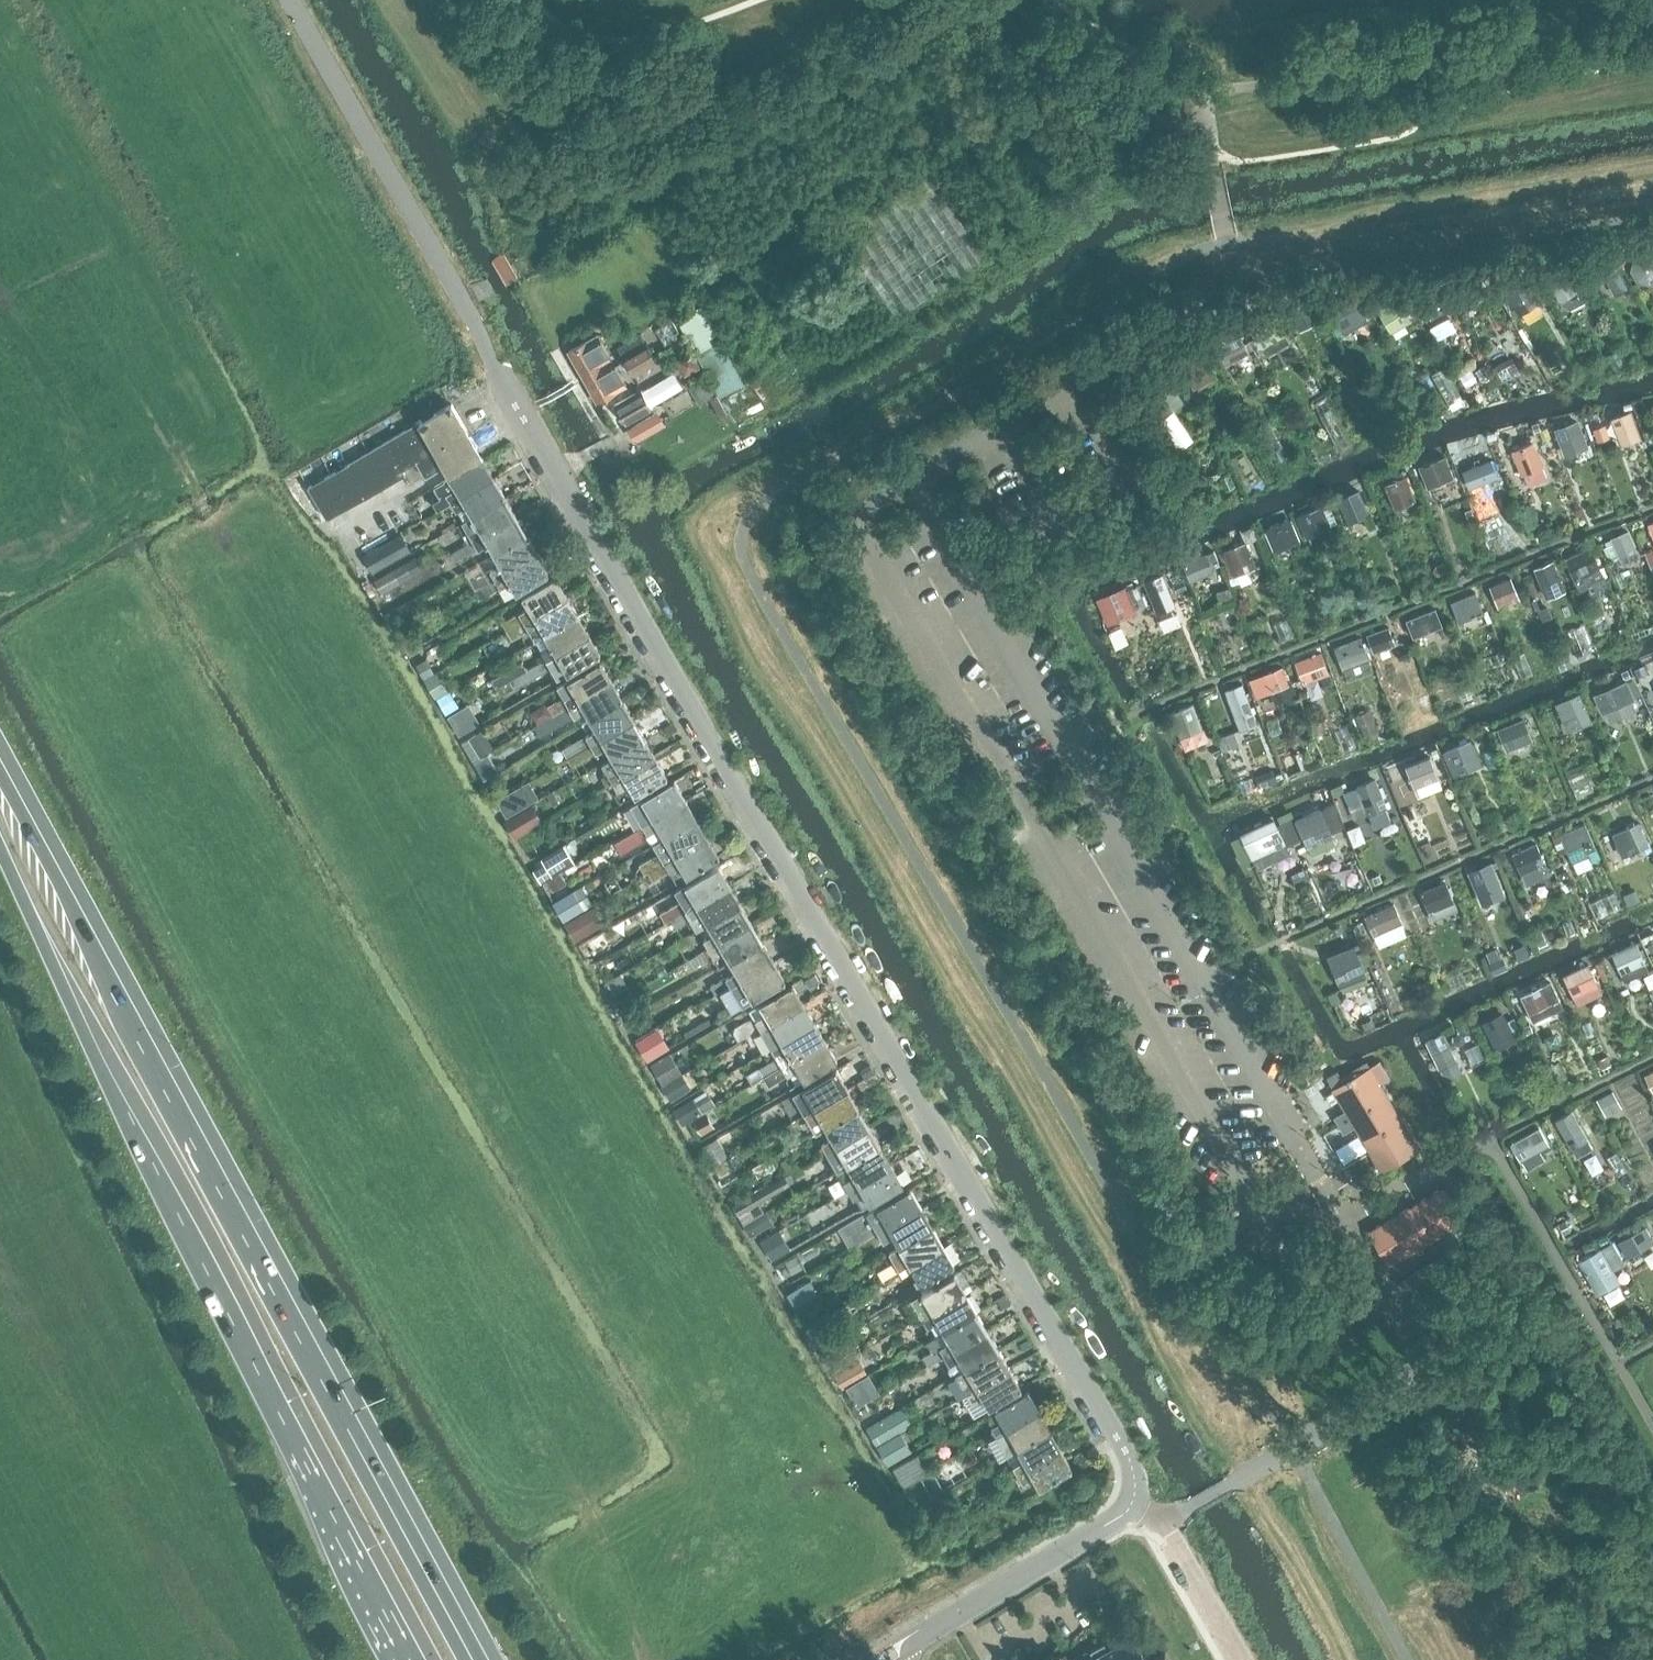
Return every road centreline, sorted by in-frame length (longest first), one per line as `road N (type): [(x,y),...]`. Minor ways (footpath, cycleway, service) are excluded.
road 1 (residential): [(1132,1506),(1135,1466),(486,343)]
road 2 (secondary): [(474,1659),(0,766)]
road 3 (secondary): [(0,844),(301,1460)]
road 4 (secondary): [(0,923),(126,1170),(301,1460)]
road 5 (unclassified): [(486,343),(291,0)]
road 6 (residential): [(881,1659),(1132,1506)]
road 7 (secondary): [(301,1460),(410,1659)]
road 8 (residential): [(1239,1659),(1161,1522)]
road 9 (residential): [(1161,1522),(1297,1447)]

